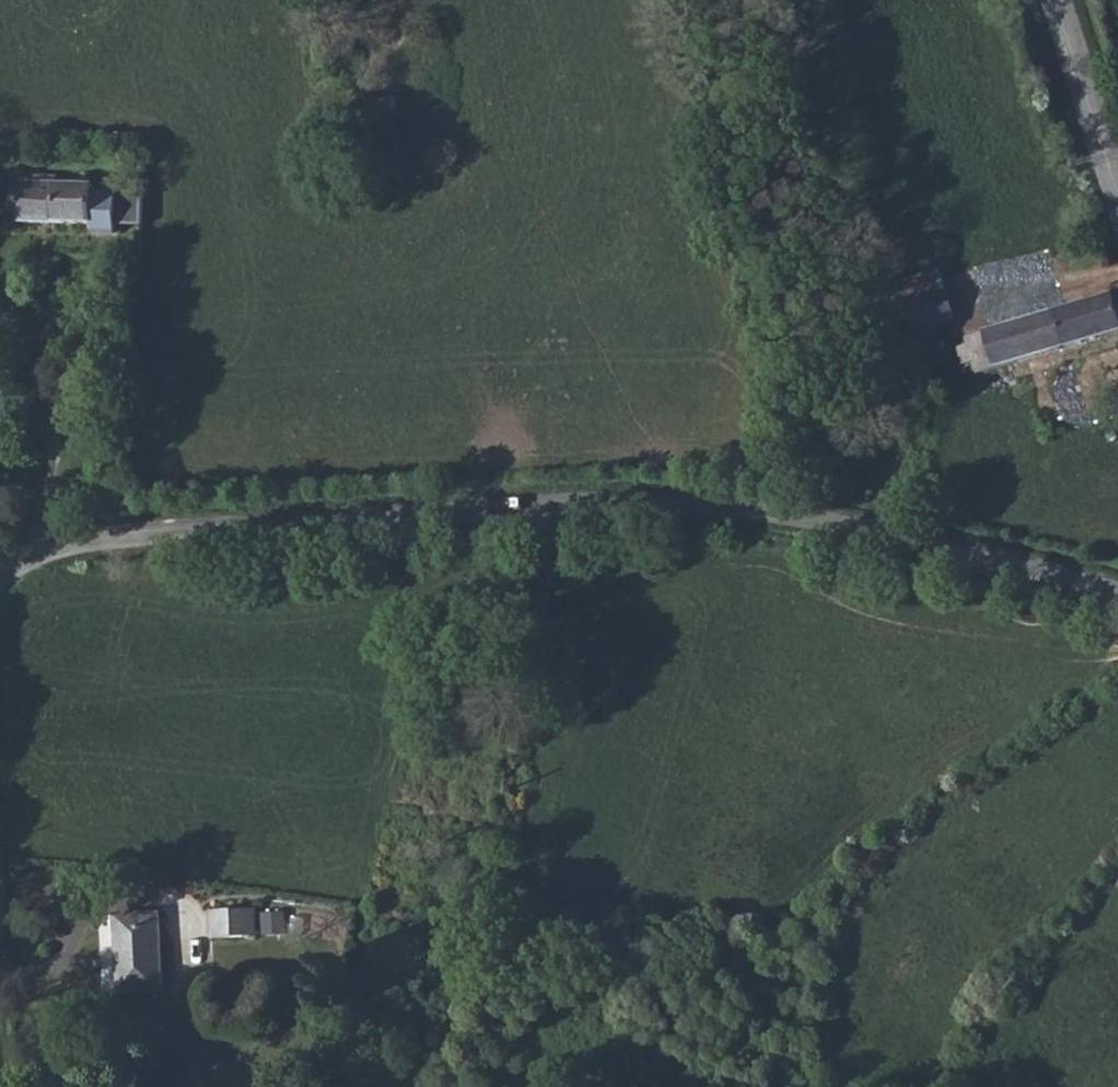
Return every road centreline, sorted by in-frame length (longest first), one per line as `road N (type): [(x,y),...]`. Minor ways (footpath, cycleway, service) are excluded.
road 1 (unclassified): [(0,569),(15,556),(101,535),(482,513),(753,509),(1117,591)]
road 2 (tertiary): [(1060,0),(1117,184)]

